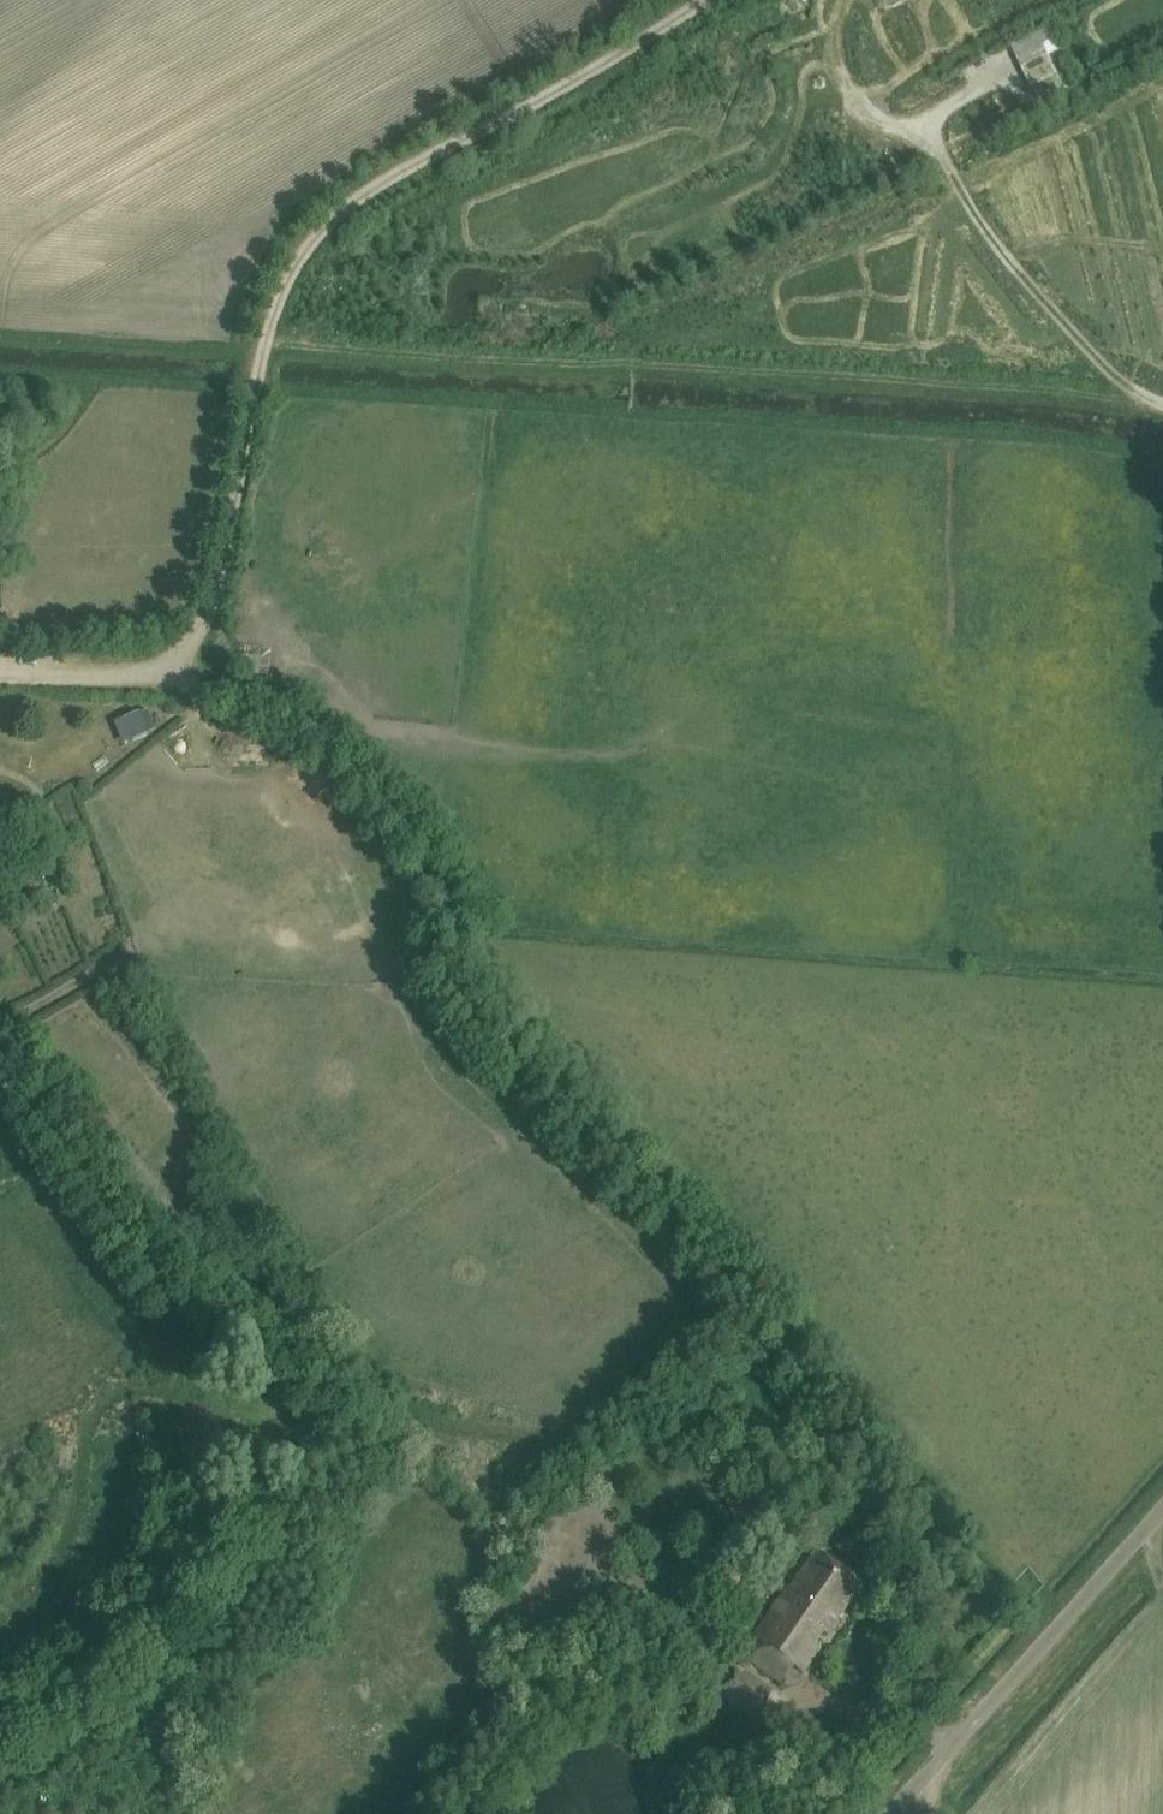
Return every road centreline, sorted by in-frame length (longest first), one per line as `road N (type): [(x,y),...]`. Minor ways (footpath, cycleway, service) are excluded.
road 1 (track): [(706,0),(391,176),(320,231),(276,304),(215,592),(181,654),(136,675),(0,679)]
road 2 (unclassified): [(890,1813),(1162,1509)]

